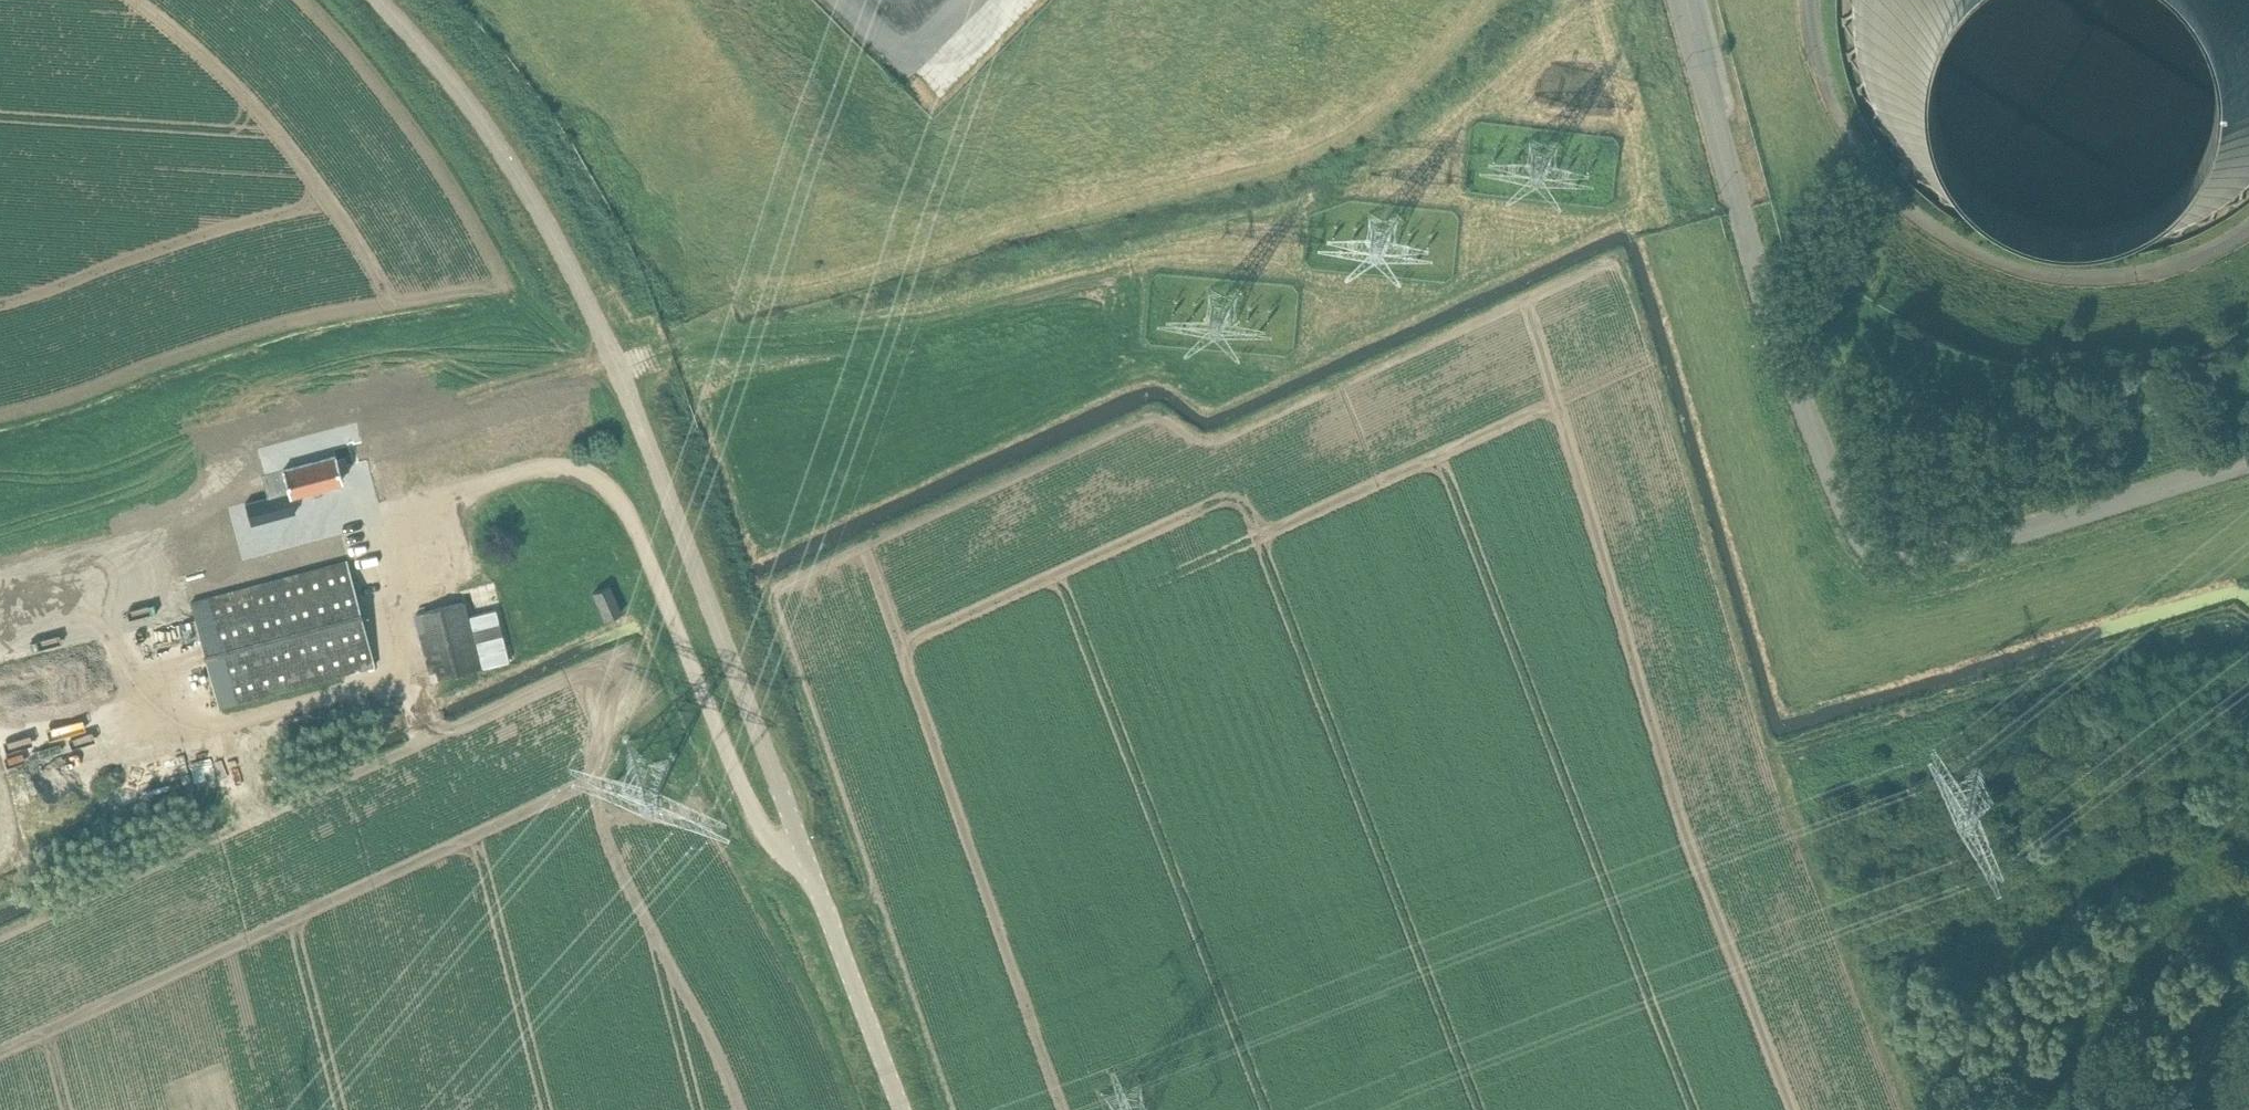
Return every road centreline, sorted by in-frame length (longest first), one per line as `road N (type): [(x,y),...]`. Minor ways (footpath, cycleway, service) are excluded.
road 1 (unclassified): [(901,1109),(618,366),(564,251),(493,138),(379,0)]
road 2 (unclassified): [(1686,0),(1780,340),(1855,541),(1875,570),(2248,462)]

